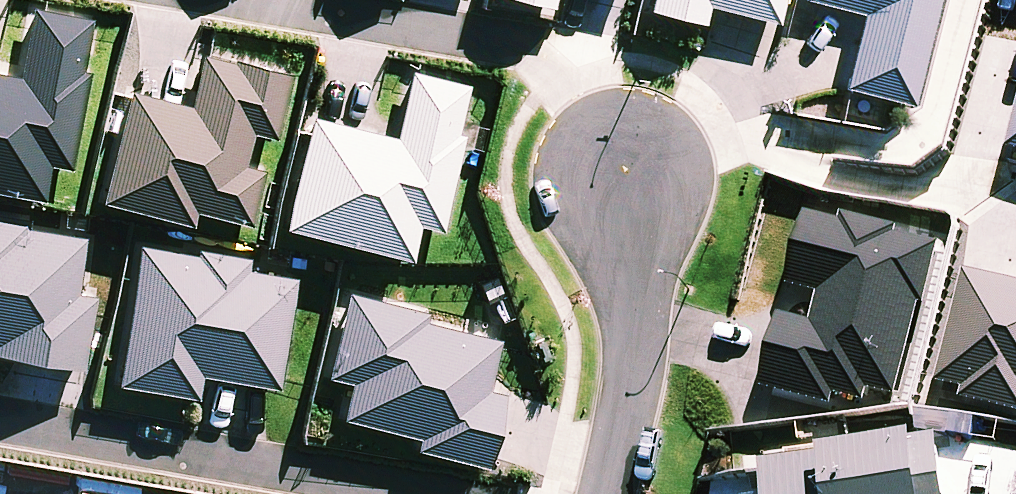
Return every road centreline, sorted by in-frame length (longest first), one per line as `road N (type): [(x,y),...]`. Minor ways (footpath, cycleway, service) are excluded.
road 1 (residential): [(259,0),(537,47),(584,80),(625,183)]
road 2 (residential): [(0,422),(412,493)]
road 3 (residential): [(606,493),(636,353),(625,183)]

